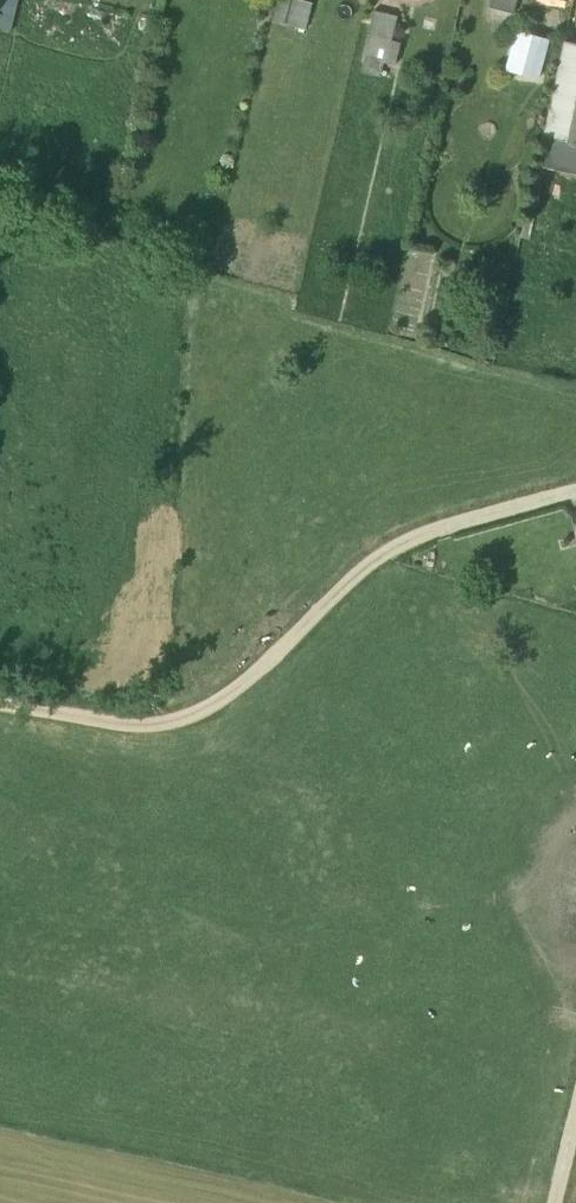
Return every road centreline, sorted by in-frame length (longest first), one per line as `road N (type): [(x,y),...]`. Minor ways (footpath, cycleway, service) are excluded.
road 1 (track): [(553,497),(408,540),(366,563),(260,669),(190,715),(150,727),(0,704)]

